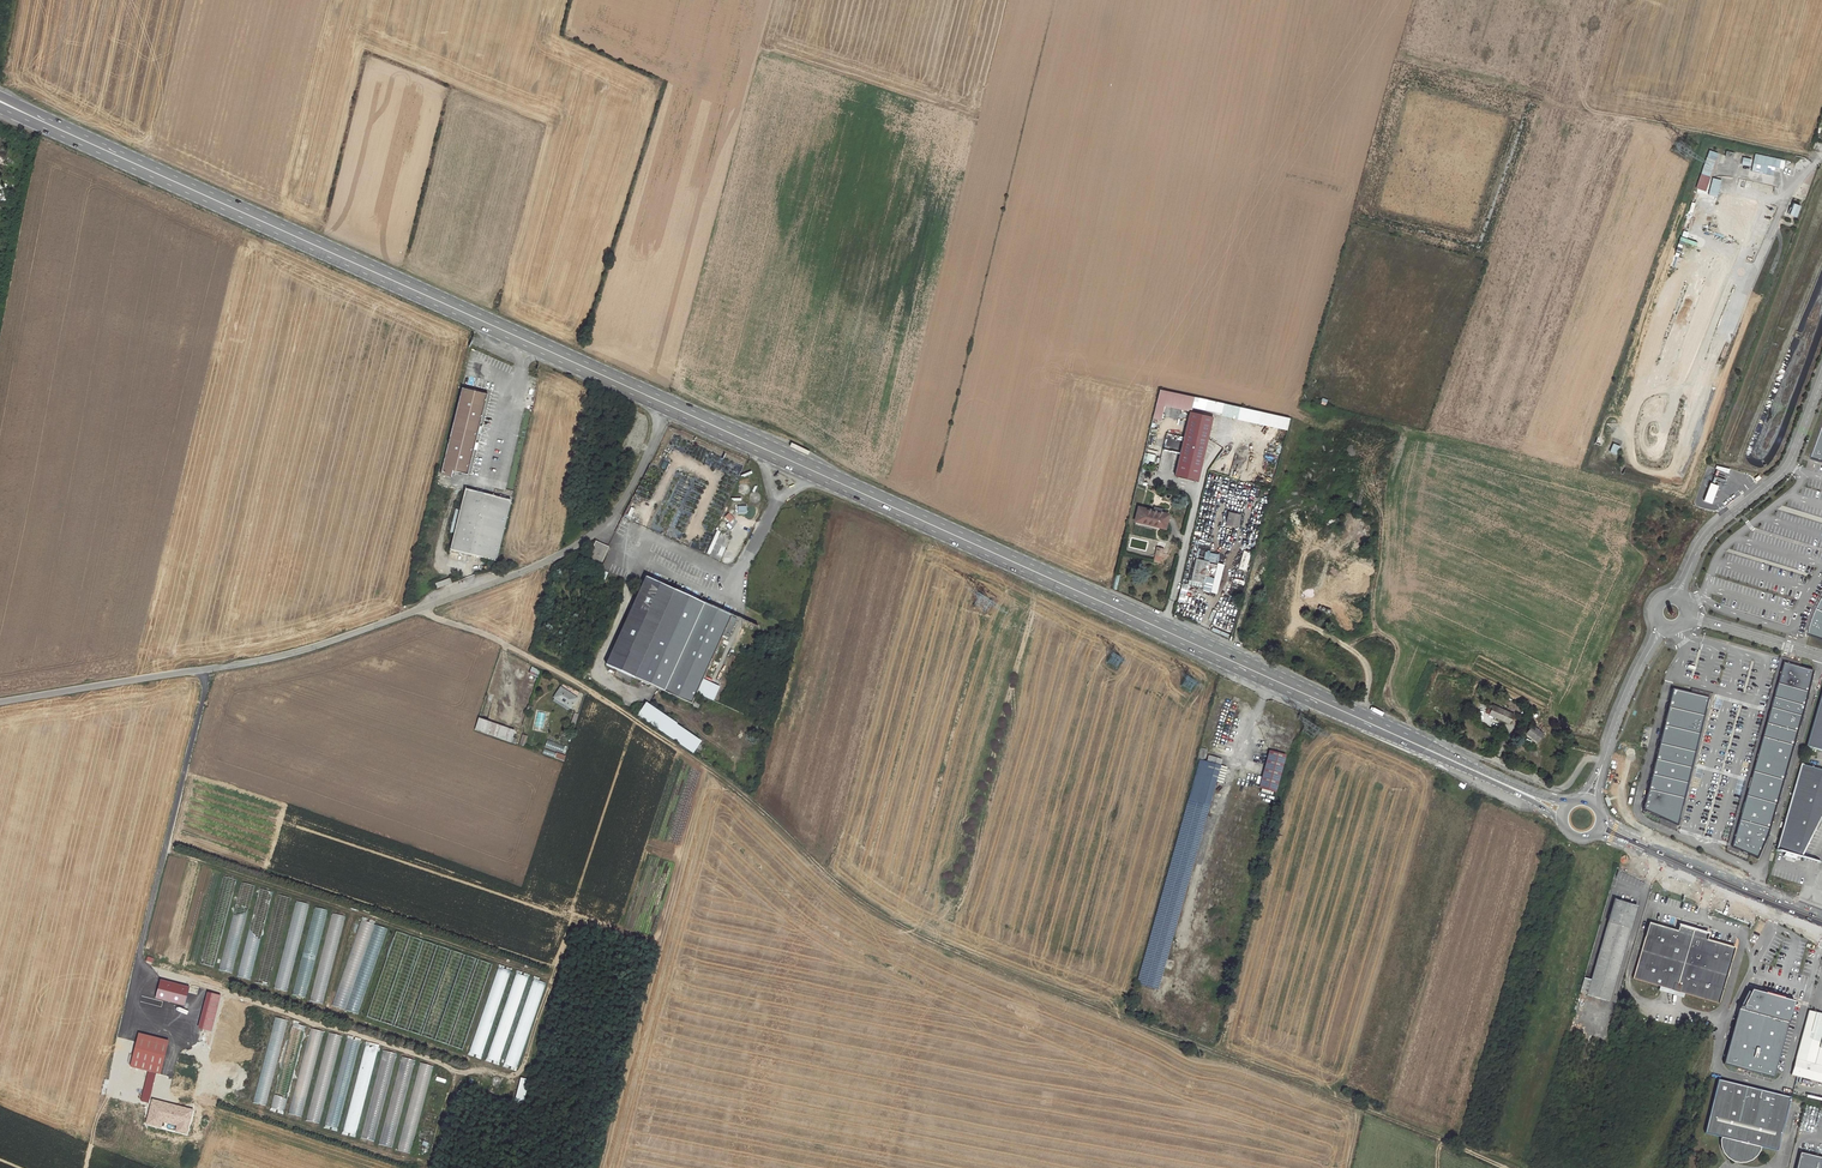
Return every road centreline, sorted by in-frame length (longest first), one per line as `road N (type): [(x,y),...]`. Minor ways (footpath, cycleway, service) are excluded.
road 1 (track): [(164,849),(554,980),(524,1071),(513,1078),(459,1070),(142,965),(139,955),(463,1058)]
road 2 (track): [(1506,1167),(888,919),(831,879),(753,802),(591,694),(494,641),(410,610)]
road 3 (track): [(459,1070),(428,1165),(110,1067),(207,668)]
road 4 (primary): [(669,406),(1428,750)]
road 5 (unclassified): [(0,701),(263,660),(533,568),(601,529),(634,482),(669,406)]
road 6 (primary): [(0,101),(669,406)]
road 7 (unclassified): [(1675,594),(1700,544),(1792,461),(1821,382)]
road 8 (primary): [(1594,836),(1821,930)]
road 9 (primary): [(1821,916),(1602,817)]
road 10 (primary): [(1428,750),(1562,822)]
road 11 (primary): [(1569,805),(1428,750)]
road 12 (unclassified): [(1603,765),(1661,627)]
road 13 (unclassified): [(1821,658),(1687,619)]

